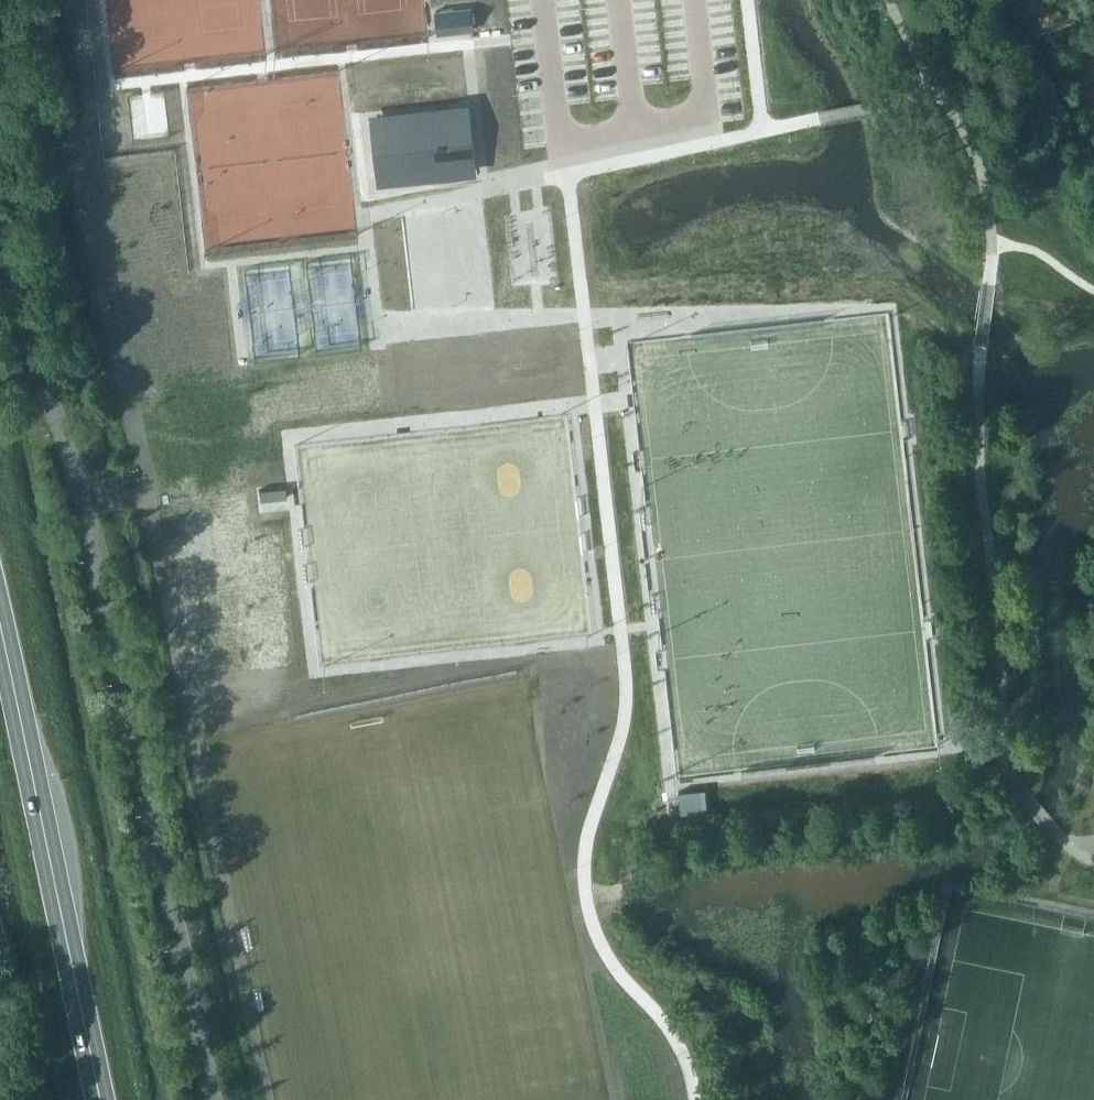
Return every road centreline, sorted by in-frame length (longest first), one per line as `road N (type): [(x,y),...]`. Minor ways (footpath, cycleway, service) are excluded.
road 1 (unclassified): [(211,1099),(83,503)]
road 2 (primary): [(100,1099),(0,626)]

